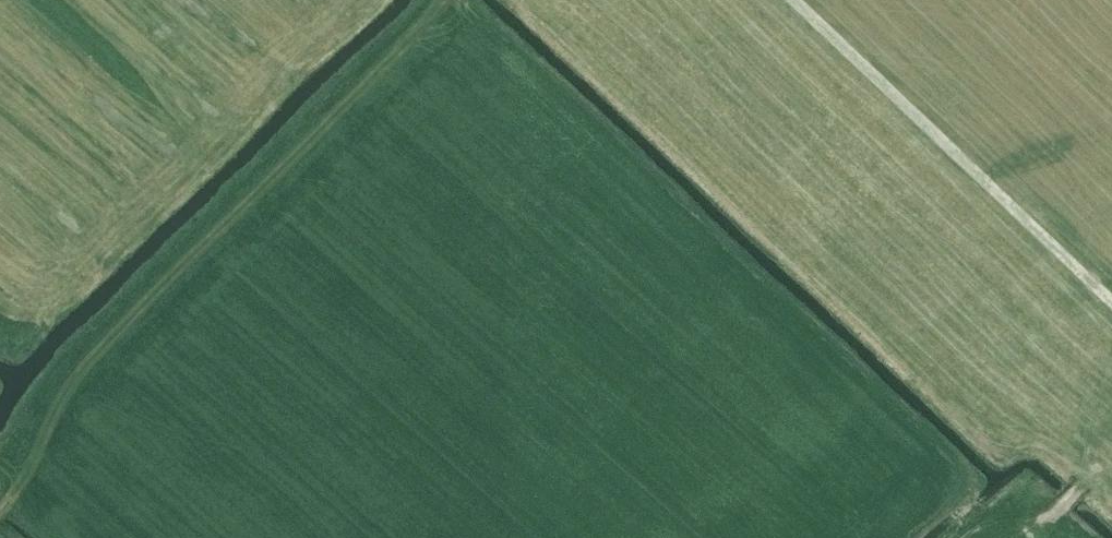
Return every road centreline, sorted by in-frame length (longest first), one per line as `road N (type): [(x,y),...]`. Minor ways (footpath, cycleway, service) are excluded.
road 1 (track): [(793,0),(1111,302)]

